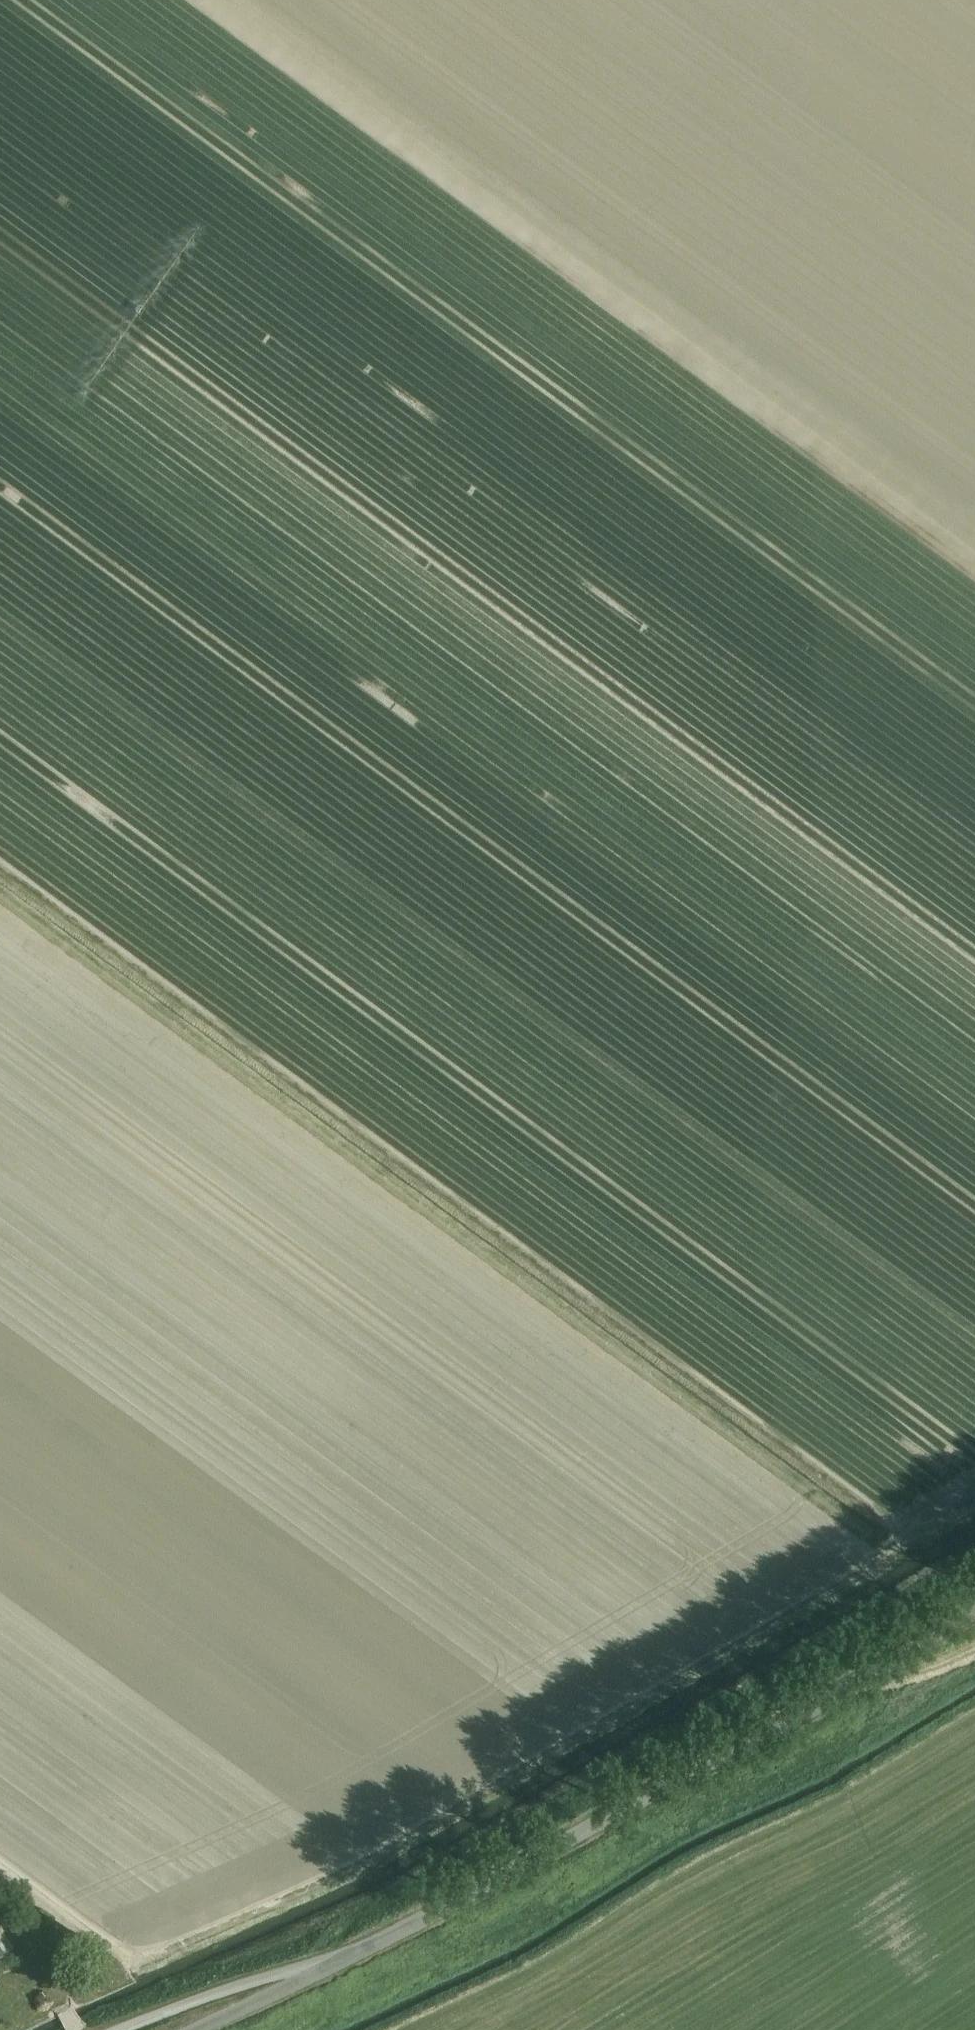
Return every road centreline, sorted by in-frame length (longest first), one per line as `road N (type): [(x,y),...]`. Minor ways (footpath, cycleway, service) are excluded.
road 1 (unclassified): [(364,1949),(974,1613)]
road 2 (unclassified): [(121,2029),(364,1949)]
road 3 (unclassified): [(198,2029),(364,1949)]

